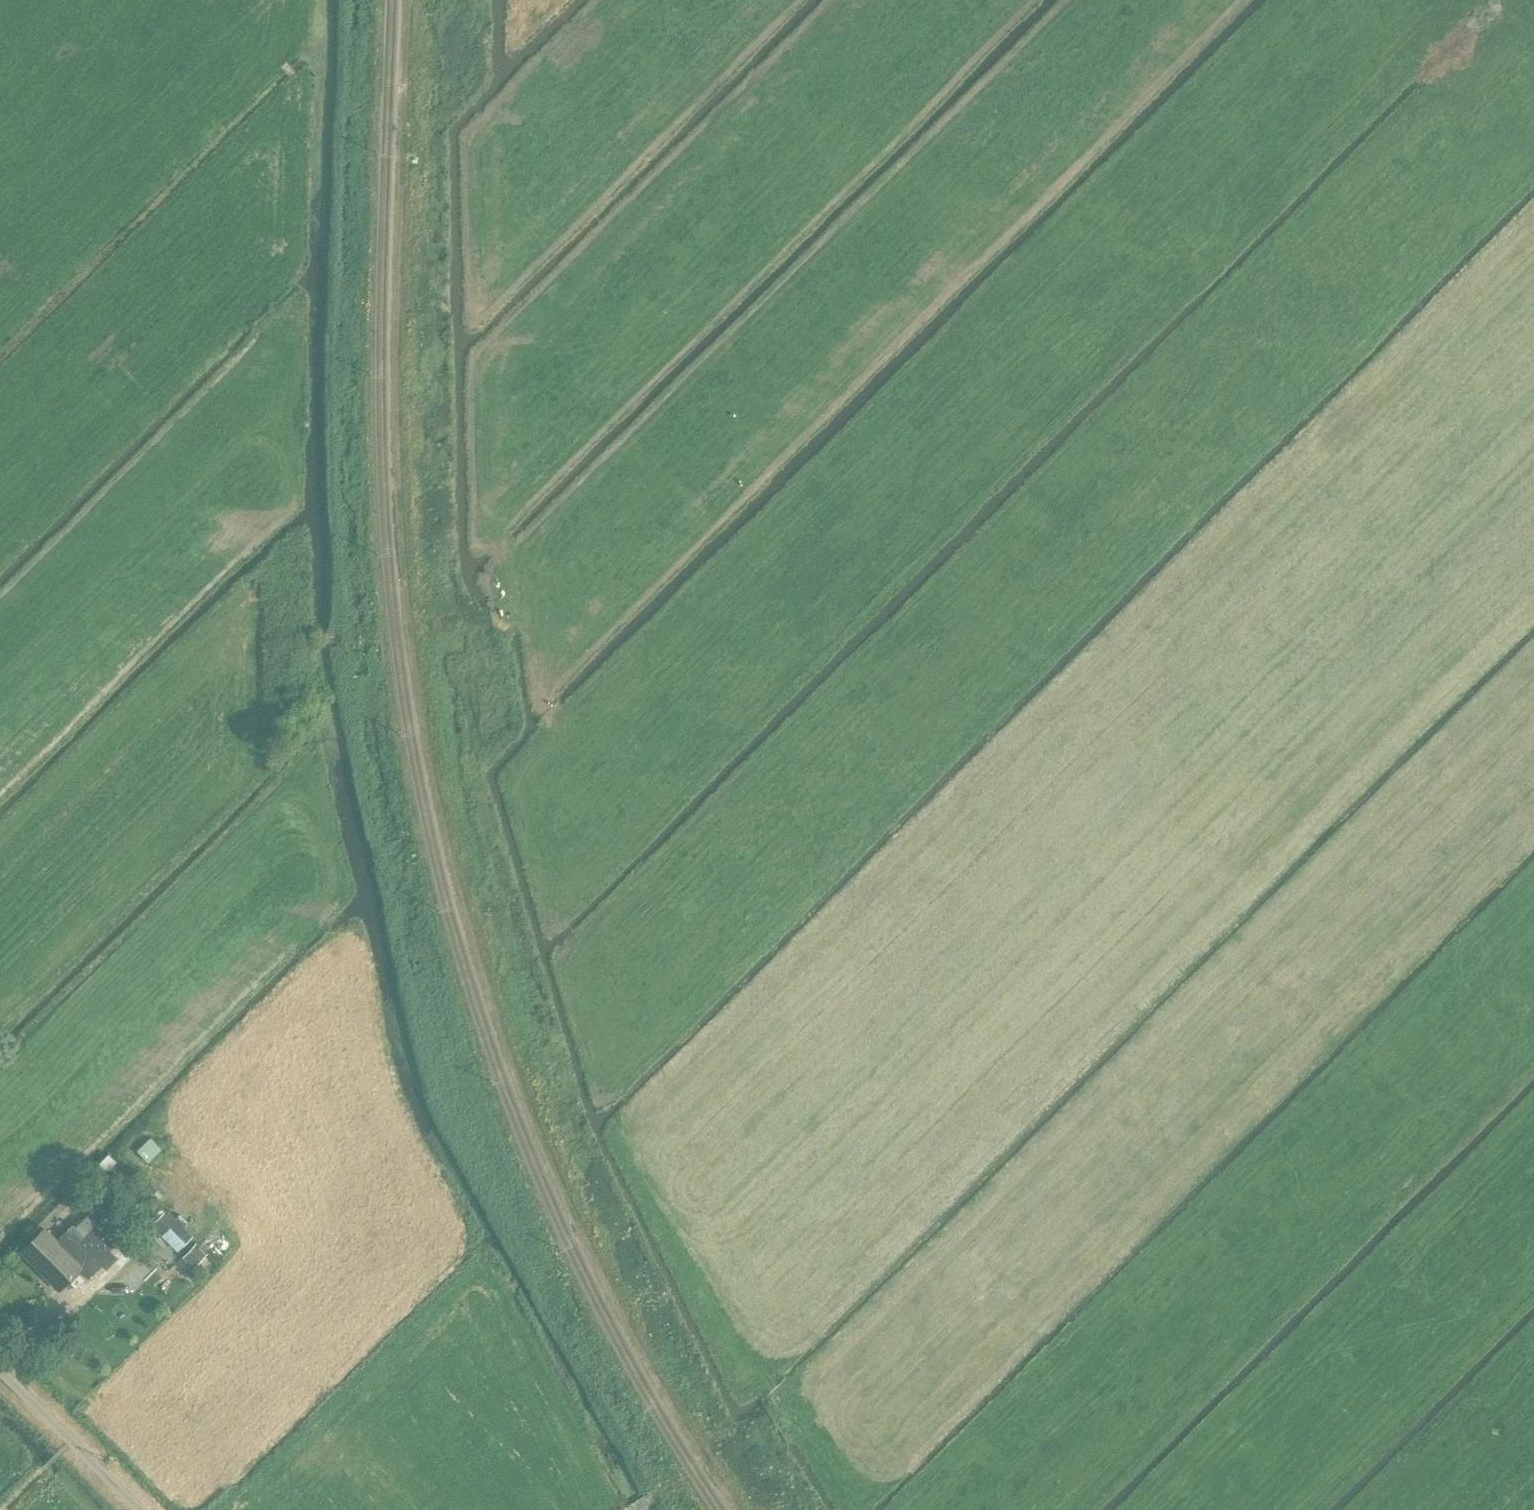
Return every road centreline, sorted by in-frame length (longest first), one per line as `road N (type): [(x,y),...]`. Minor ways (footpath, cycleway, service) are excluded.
road 1 (unclassified): [(142,1509),(0,1367)]
road 2 (track): [(259,648),(380,635)]

